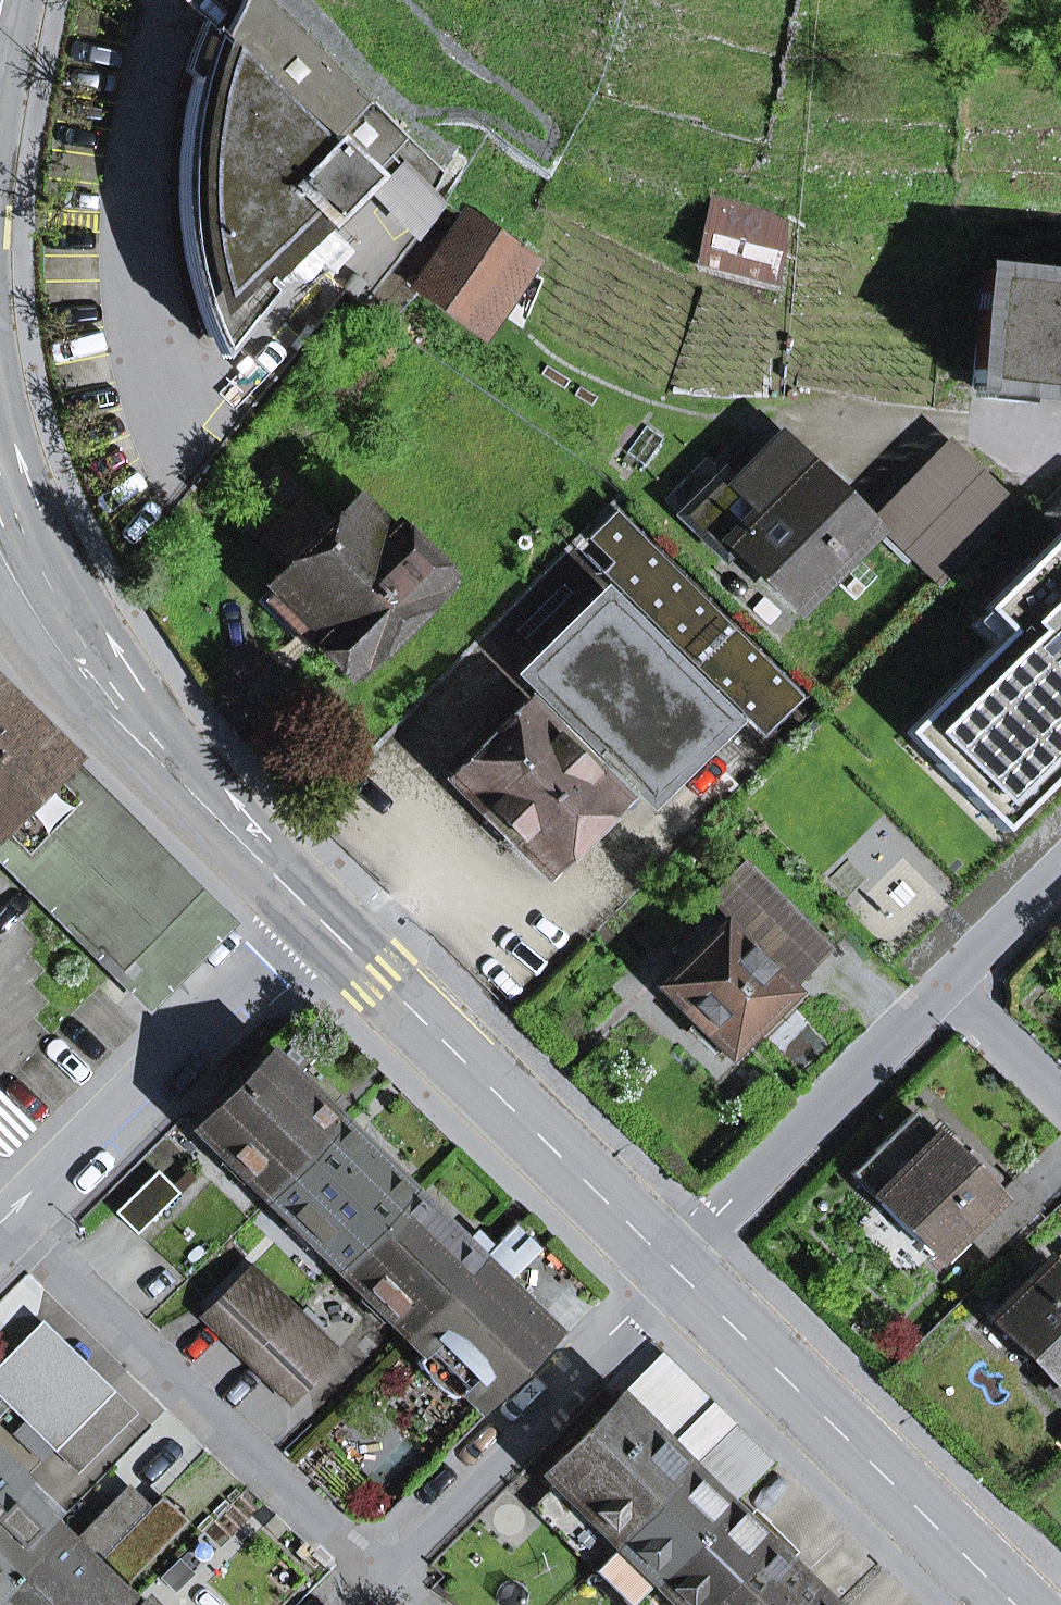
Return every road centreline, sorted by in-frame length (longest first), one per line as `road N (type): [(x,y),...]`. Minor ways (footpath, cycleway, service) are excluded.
road 1 (secondary): [(312,911),(677,1270)]
road 2 (residential): [(371,1576),(6,1225)]
road 3 (secondary): [(0,536),(98,695),(312,911)]
road 4 (secondary): [(677,1270),(1016,1604)]
road 5 (residential): [(6,1225),(312,911)]
road 6 (residential): [(371,1576),(677,1270)]
road 7 (residential): [(677,1270),(952,987)]
road 8 (residential): [(800,412),(1060,443)]
road 9 (residential): [(952,987),(1060,876)]
road 10 (residential): [(952,987),(1060,1095)]

